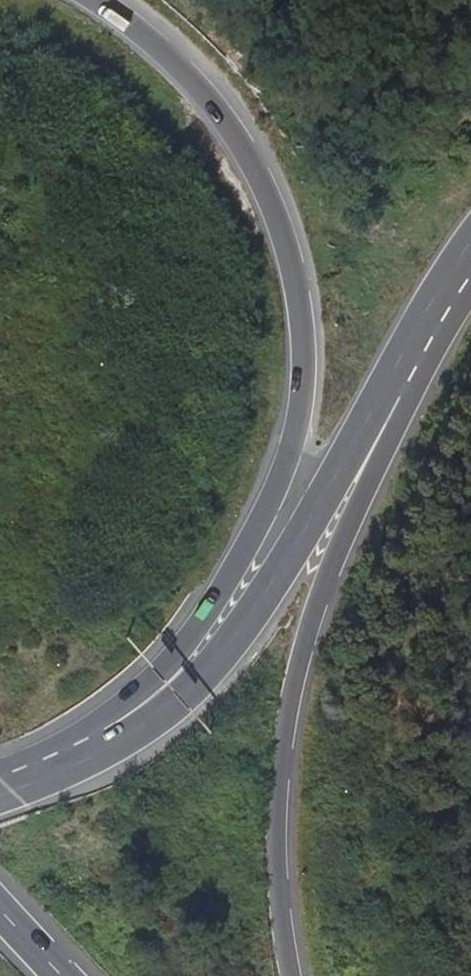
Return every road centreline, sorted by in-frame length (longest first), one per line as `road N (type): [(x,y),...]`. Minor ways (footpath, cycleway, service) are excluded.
road 1 (motorway): [(109,735),(116,712),(183,647),(216,599),(277,489),(296,441),(306,349),(290,254),(249,153),(183,69),(95,0)]
road 2 (trunk): [(293,975),(280,815),(296,684),(422,333)]
road 3 (primary): [(109,735),(152,720),(217,659),(422,333)]

